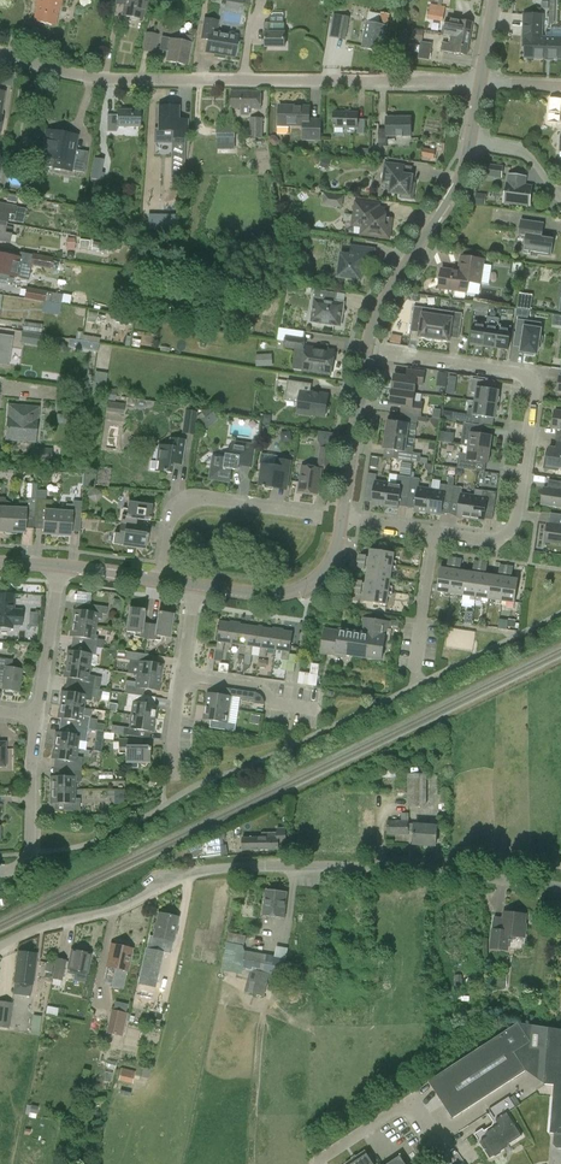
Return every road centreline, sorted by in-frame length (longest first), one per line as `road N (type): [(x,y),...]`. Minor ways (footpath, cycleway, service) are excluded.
road 1 (unclassified): [(560,887),(418,869),(267,864),(189,876),(135,902),(0,945)]
road 2 (residential): [(480,84),(84,81),(0,57)]
road 3 (residential): [(434,534),(498,542),(516,524),(533,384),(515,371),(366,350)]
road 4 (residential): [(162,581),(171,527),(191,506),(342,519)]
road 5 (tertiary): [(366,350),(382,304),(464,173),(471,142)]
road 6 (unclassified): [(455,1163),(411,1102),(313,1163)]
road 7 (tertiary): [(200,584),(273,595),(298,590),(329,566),(342,519)]
road 8 (residential): [(0,872),(27,858),(36,717)]
road 9 (tertiary): [(342,519),(366,350)]
road 10 (residential): [(36,717),(60,565)]
road 11 (residential): [(415,669),(434,534)]

